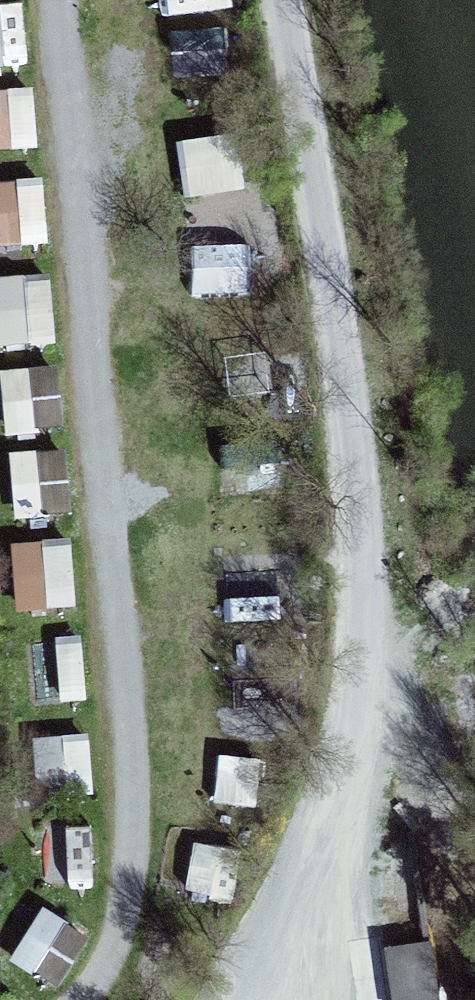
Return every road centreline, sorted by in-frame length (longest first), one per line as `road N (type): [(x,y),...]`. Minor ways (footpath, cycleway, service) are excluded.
road 1 (unclassified): [(269,0),(362,513),(374,733),(333,934),(290,999)]

